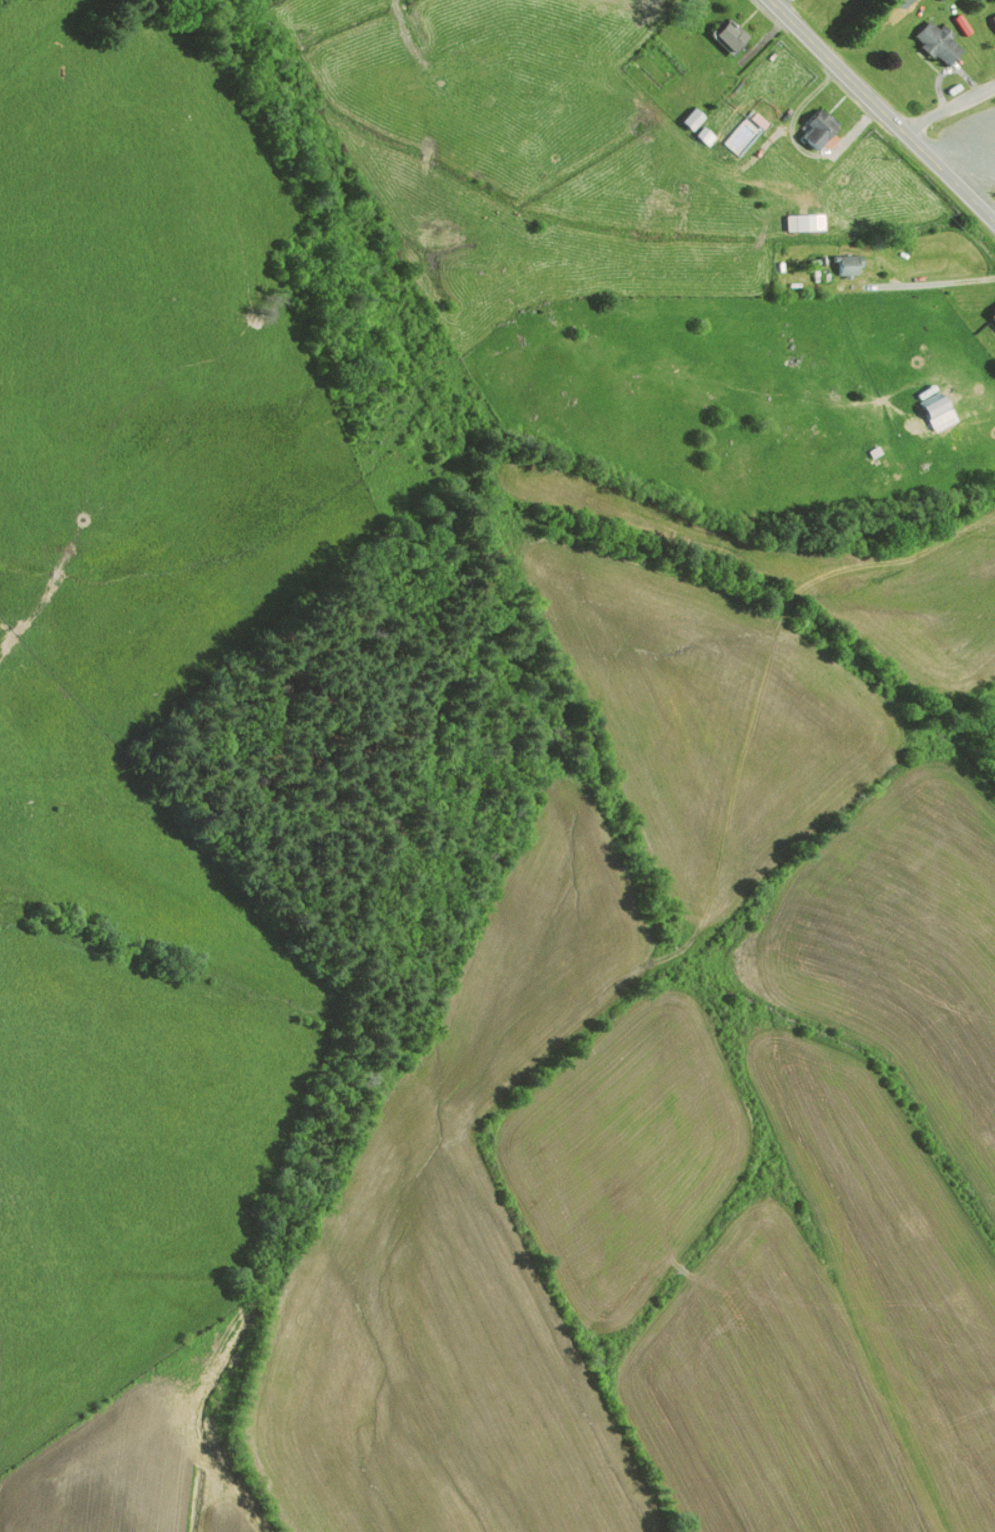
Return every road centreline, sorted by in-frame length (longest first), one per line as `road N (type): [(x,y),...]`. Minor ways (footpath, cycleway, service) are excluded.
road 1 (track): [(462,1126),(558,1056),(630,969),(669,958),(705,921),(794,595),(860,564),(910,557),(994,507)]
road 2 (secondary): [(994,223),(771,0)]

